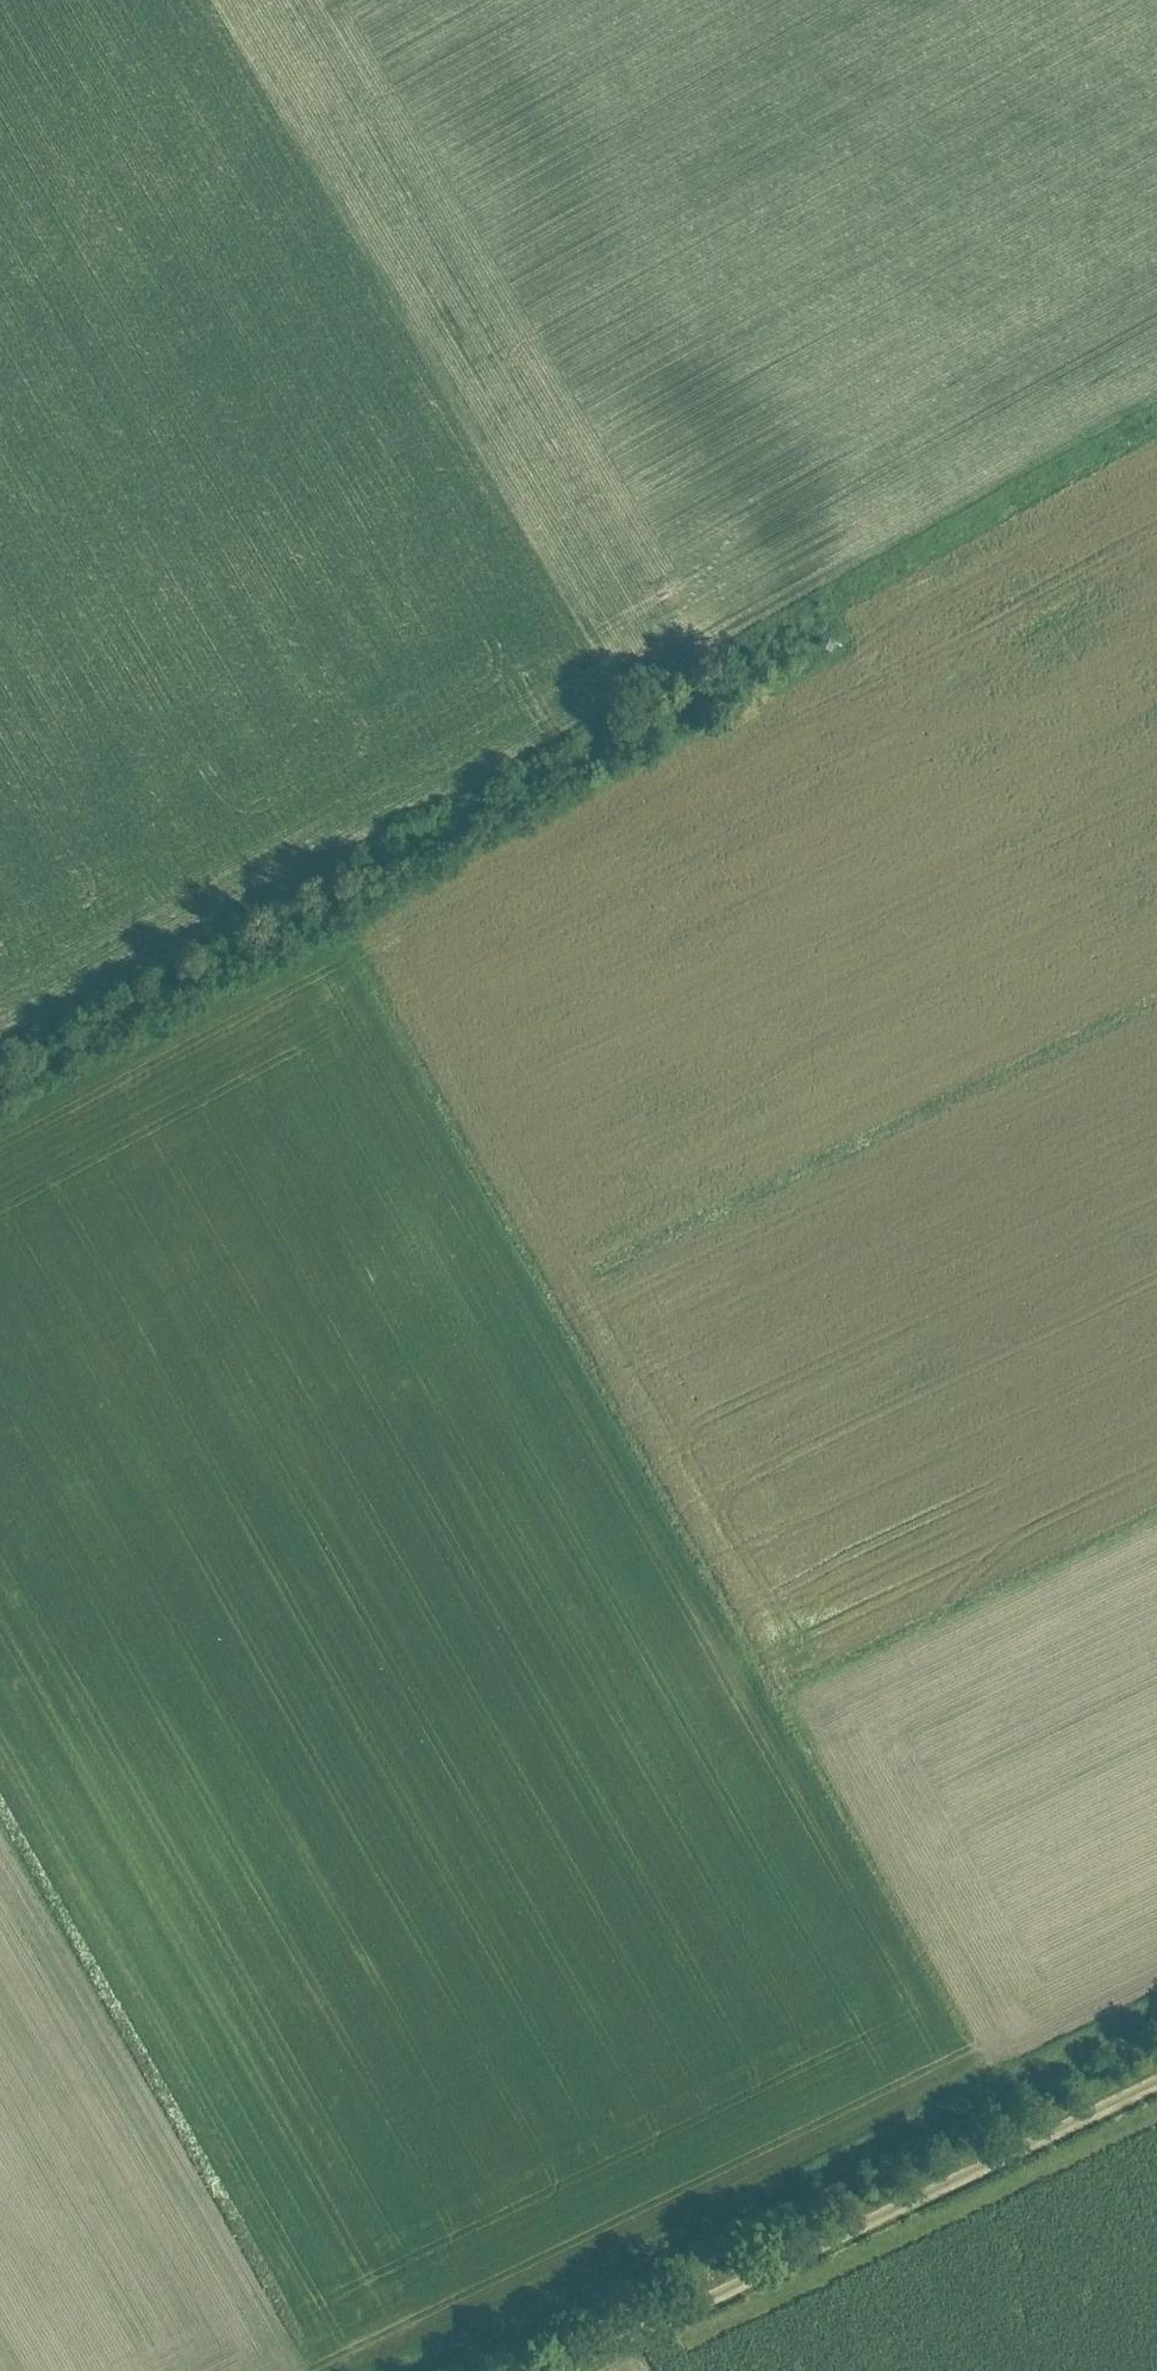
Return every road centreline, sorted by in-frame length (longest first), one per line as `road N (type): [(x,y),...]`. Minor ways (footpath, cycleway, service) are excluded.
road 1 (residential): [(556,2370),(1156,2085)]

